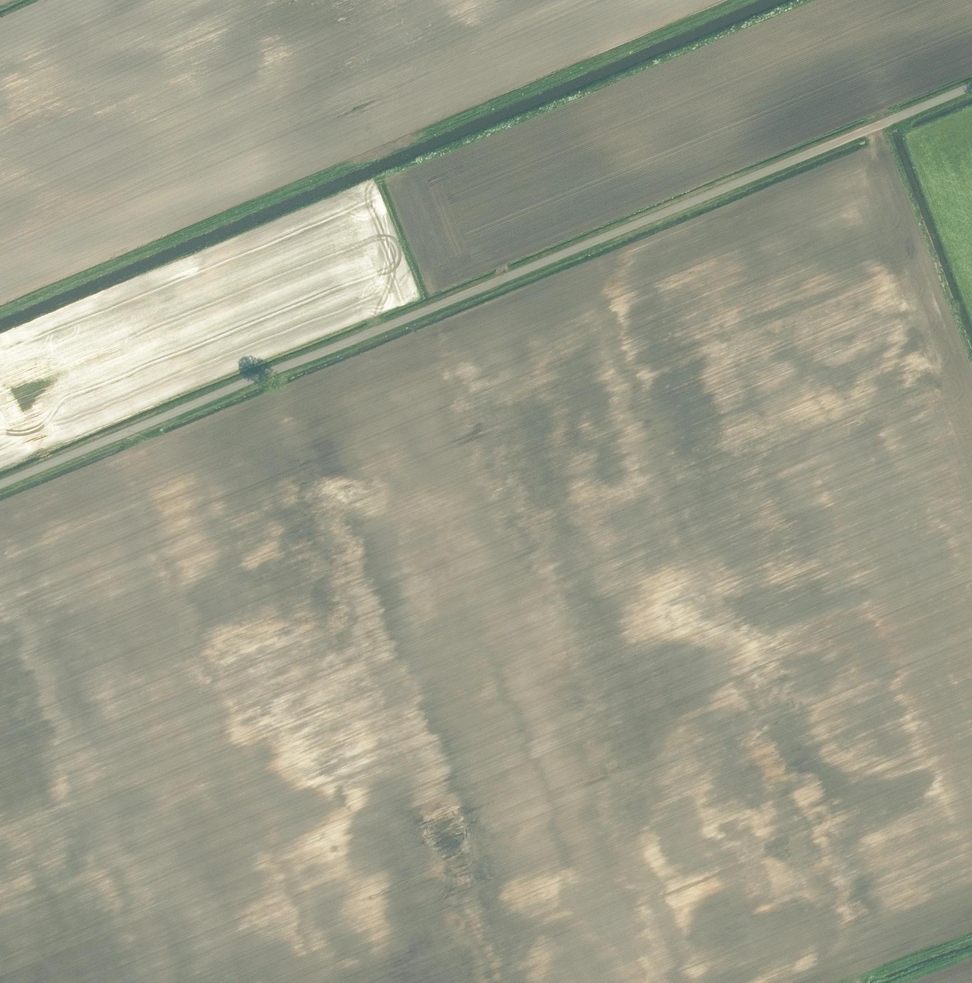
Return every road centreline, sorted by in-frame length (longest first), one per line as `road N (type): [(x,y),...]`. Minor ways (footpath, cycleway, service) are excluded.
road 1 (unclassified): [(0,486),(971,89)]

